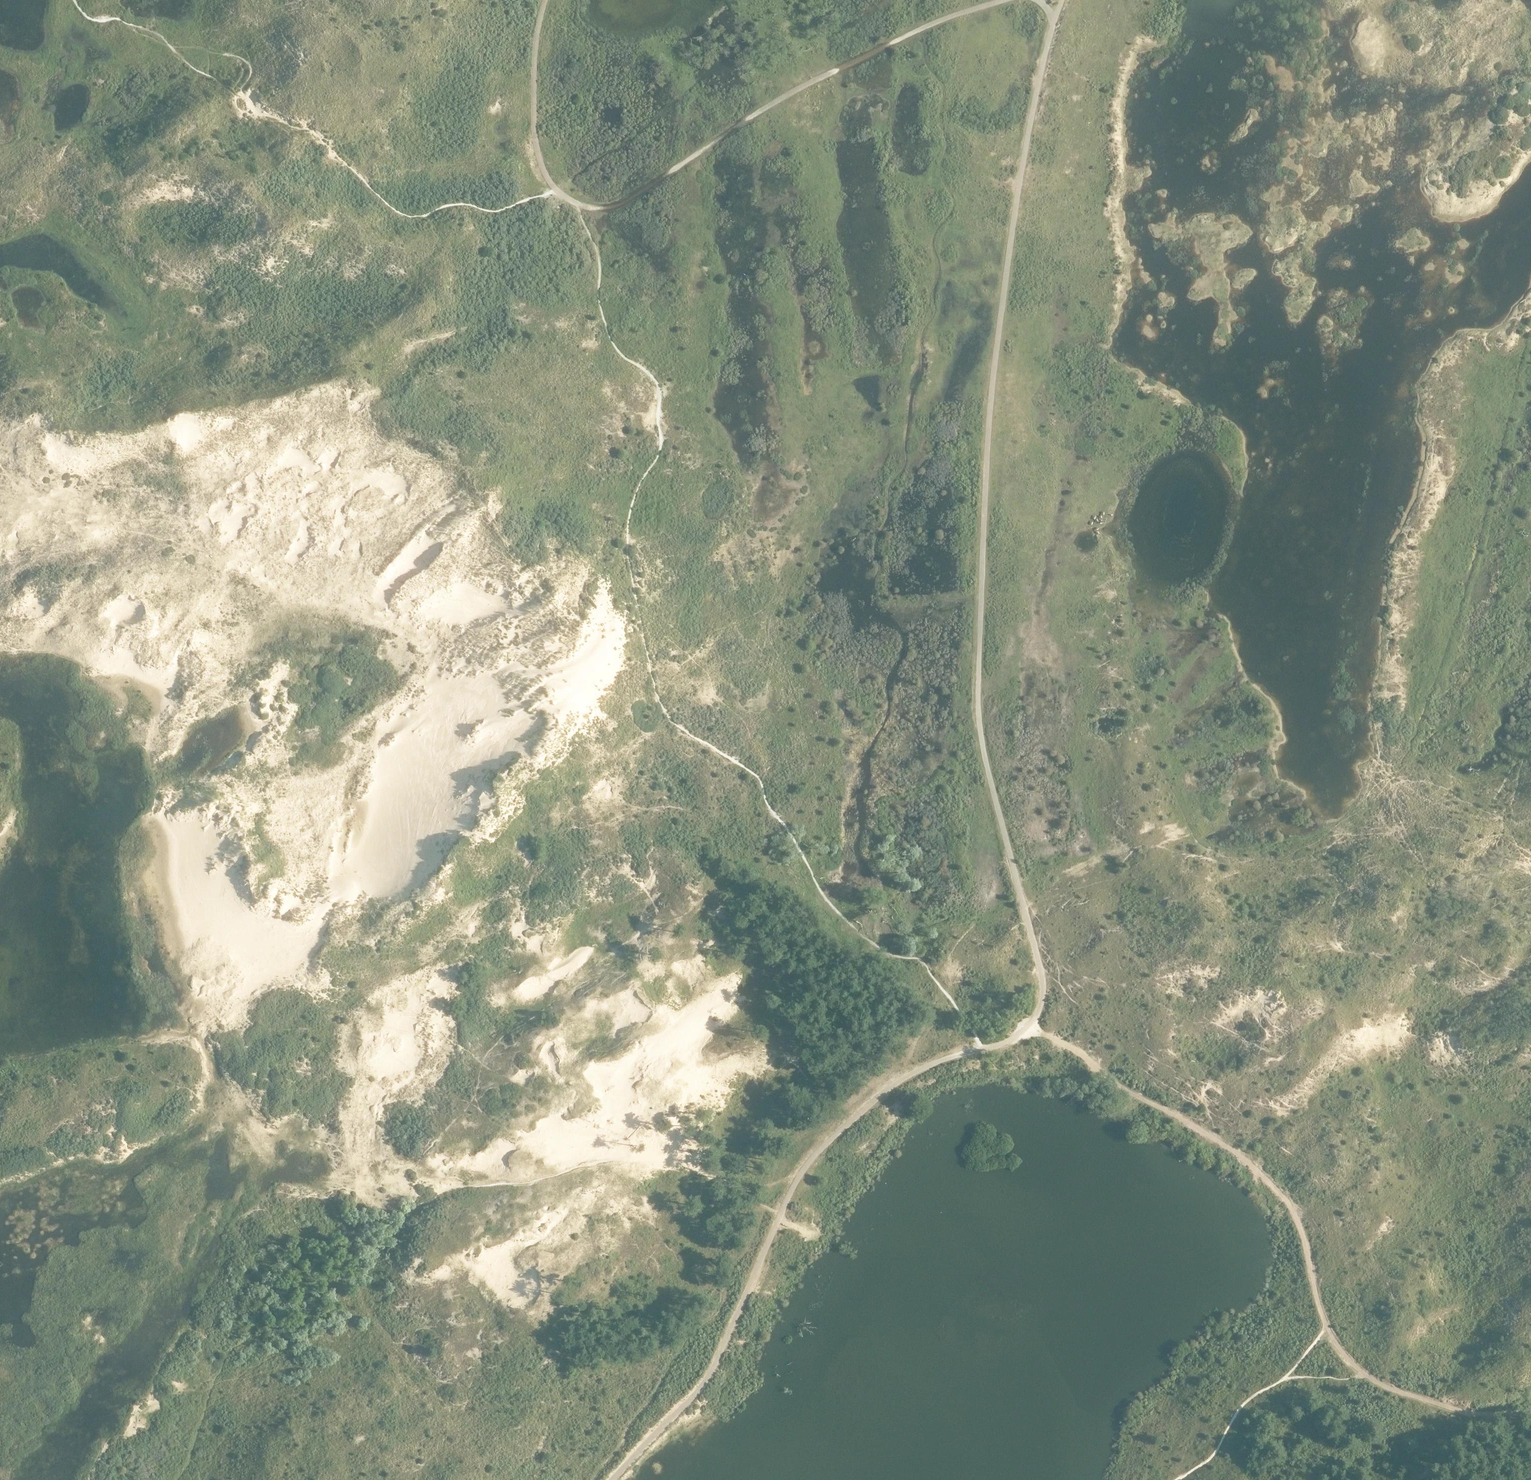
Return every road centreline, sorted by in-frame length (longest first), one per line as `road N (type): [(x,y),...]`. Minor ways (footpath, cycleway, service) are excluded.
road 1 (track): [(1326,1325),(1291,1204),(1266,1171),(1121,1087),(1056,1038)]
road 2 (track): [(1326,1325),(1357,1372),(1379,1384),(1471,1413),(1530,1412)]

